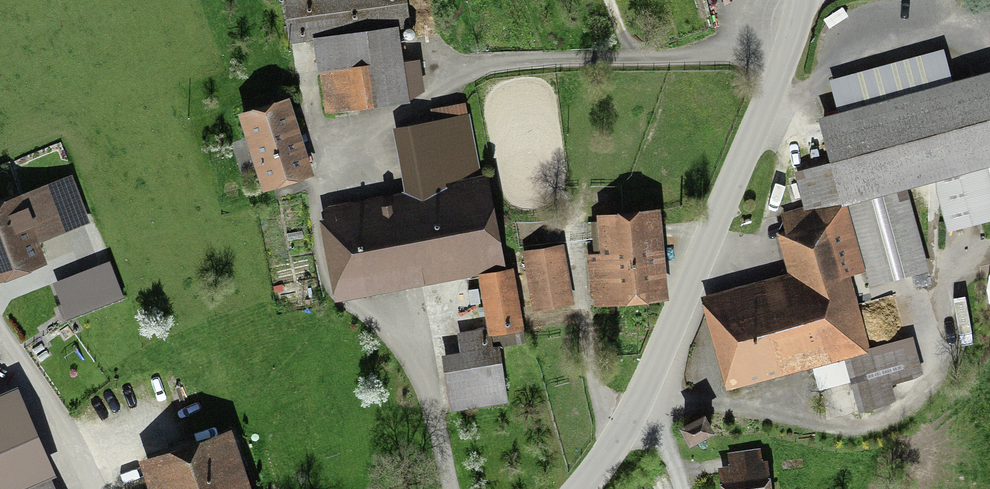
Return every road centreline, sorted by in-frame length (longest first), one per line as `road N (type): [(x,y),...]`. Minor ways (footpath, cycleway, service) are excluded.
road 1 (tertiary): [(803,0),(660,359),(580,488)]

